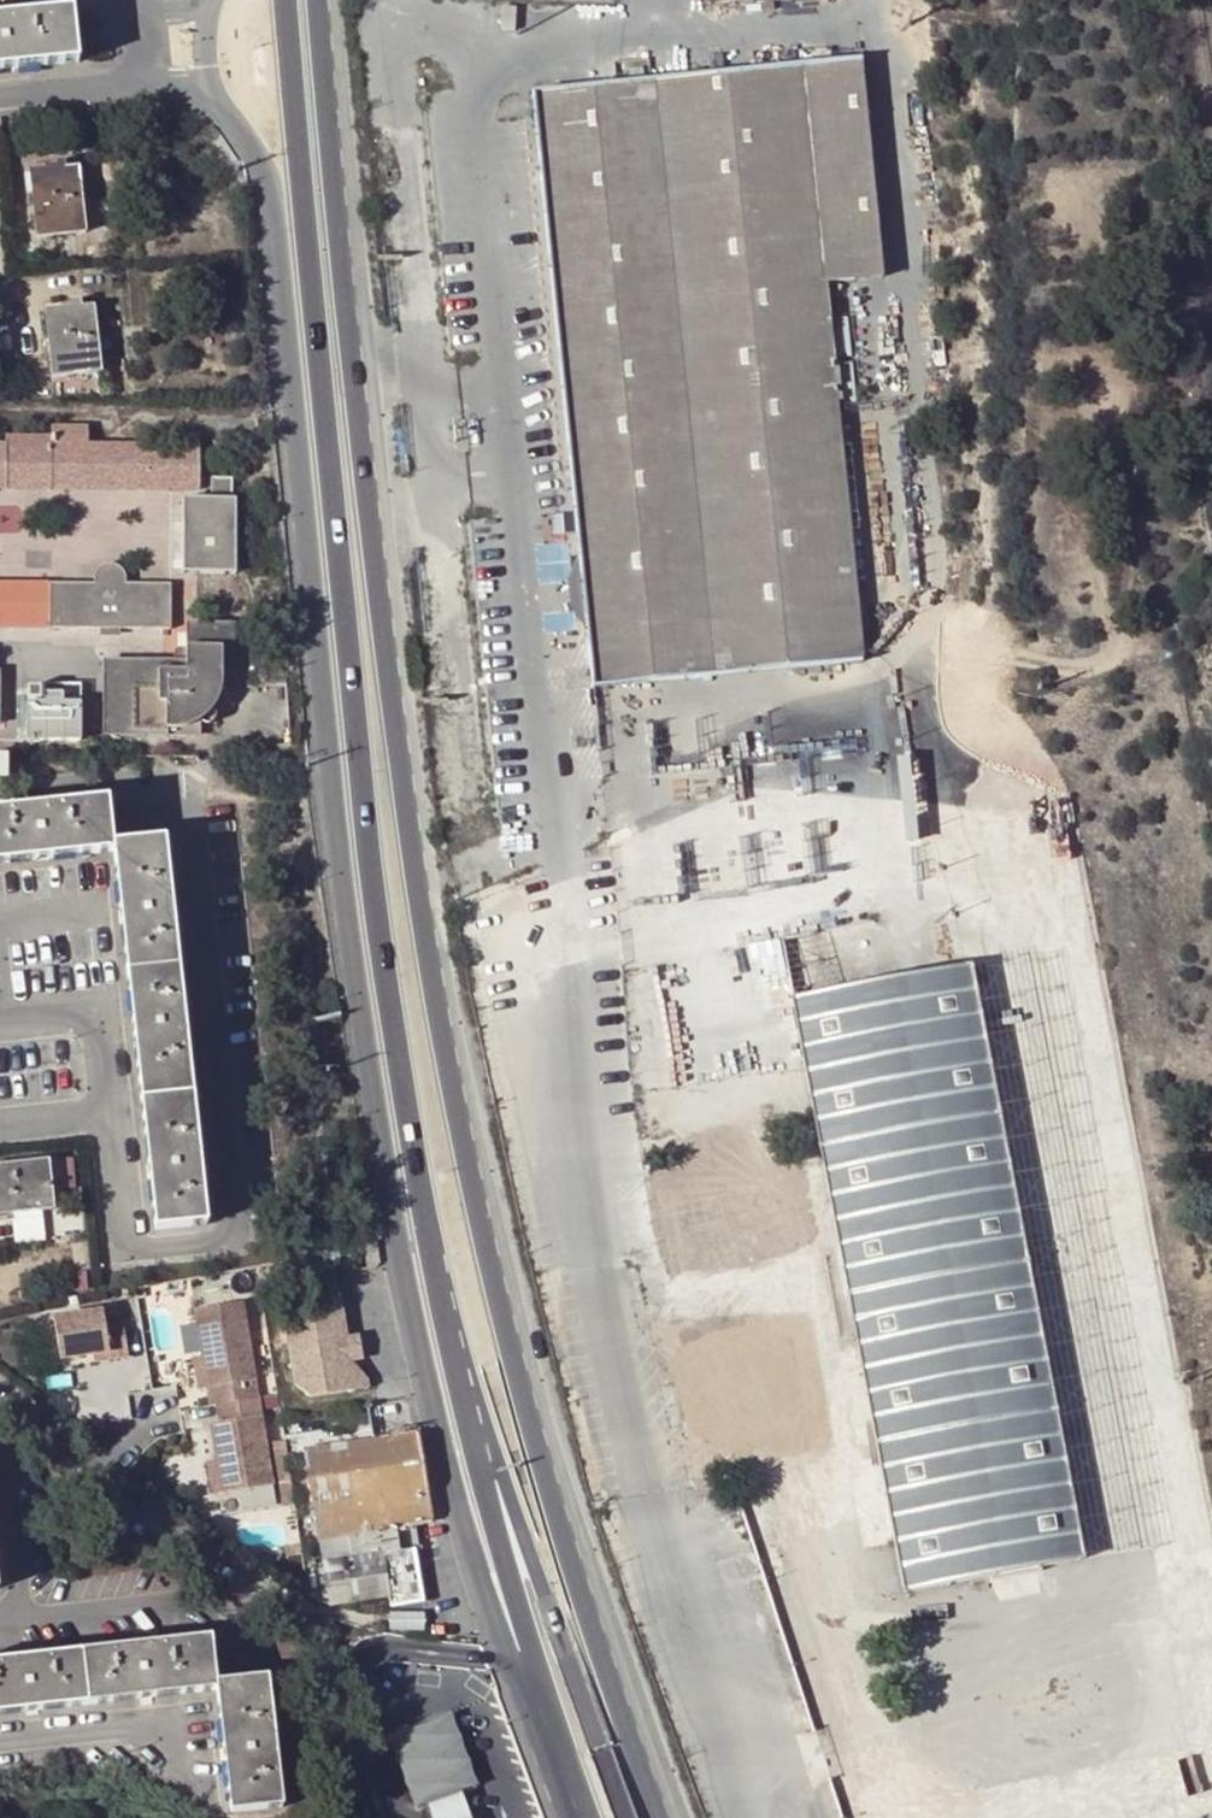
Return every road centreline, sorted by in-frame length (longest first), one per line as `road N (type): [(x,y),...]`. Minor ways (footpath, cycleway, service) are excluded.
road 1 (unclassified): [(656,0),(644,39),(487,59),(465,104),(489,393),(557,871),(538,1005),(599,1313),(766,1817)]
road 2 (primary): [(689,1817),(583,1526),(470,1167),(388,659),(325,0)]
road 3 (unclassified): [(213,90),(269,186),(341,930),(375,1171),(488,1687),(561,1817)]
road 4 (primary): [(279,0),(340,639),(423,1196)]
road 5 (primary): [(423,1196),(642,1817)]
road 6 (primary): [(423,1196),(489,1536),(581,1817)]
road 7 (unclassified): [(280,1599),(0,1395)]
road 8 (residential): [(0,1746),(155,1731),(199,1787)]
road 9 (residential): [(0,1455),(23,1616)]
road 10 (residential): [(23,1616),(180,1603)]
road 11 (unclassified): [(0,104),(153,88)]

